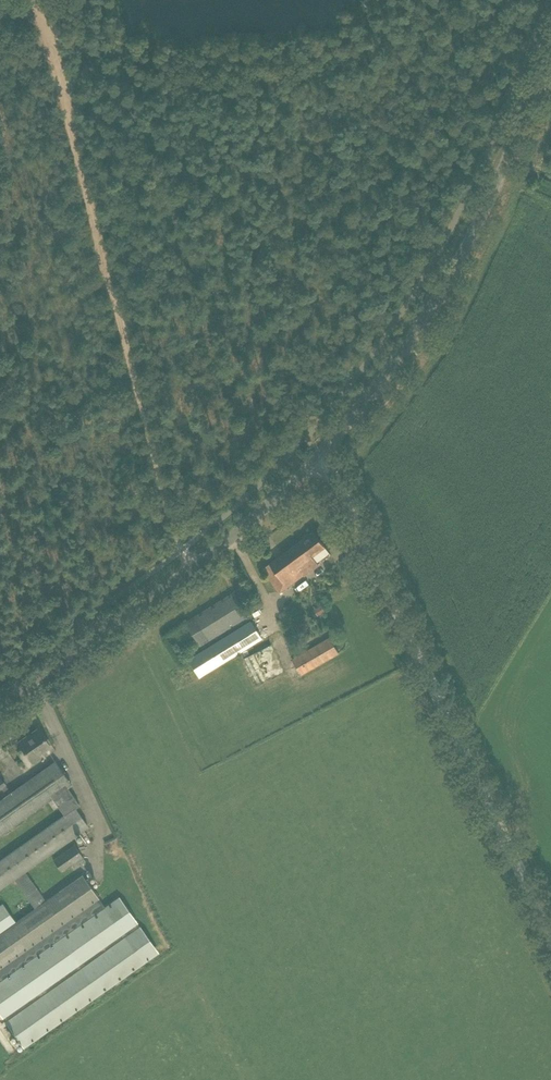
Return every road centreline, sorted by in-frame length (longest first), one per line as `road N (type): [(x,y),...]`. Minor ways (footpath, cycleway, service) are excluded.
road 1 (track): [(178,551),(32,10)]
road 2 (unclassified): [(550,947),(322,456)]
road 3 (tertiary): [(322,456),(426,330),(550,68)]
road 4 (tertiary): [(0,703),(187,569),(322,456)]

